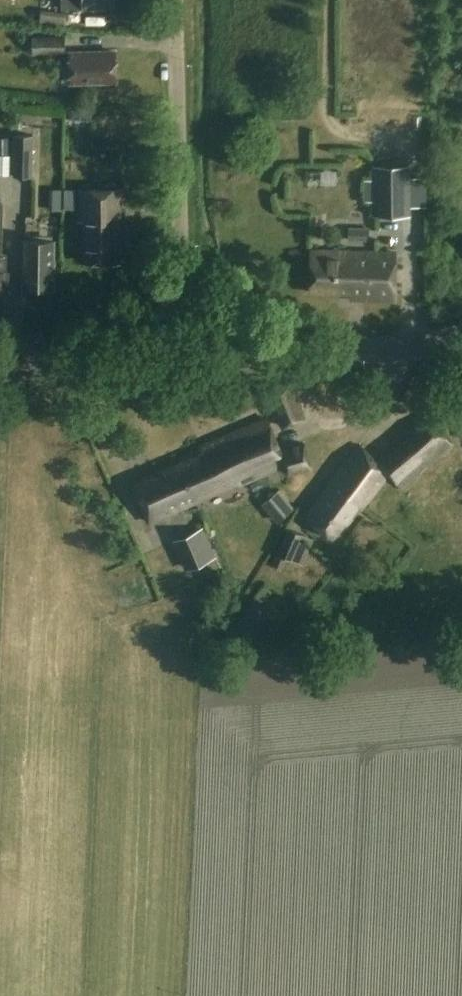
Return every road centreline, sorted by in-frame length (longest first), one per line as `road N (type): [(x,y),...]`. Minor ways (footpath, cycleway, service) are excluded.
road 1 (tertiary): [(461,338),(0,369)]
road 2 (residential): [(183,239),(178,0)]

